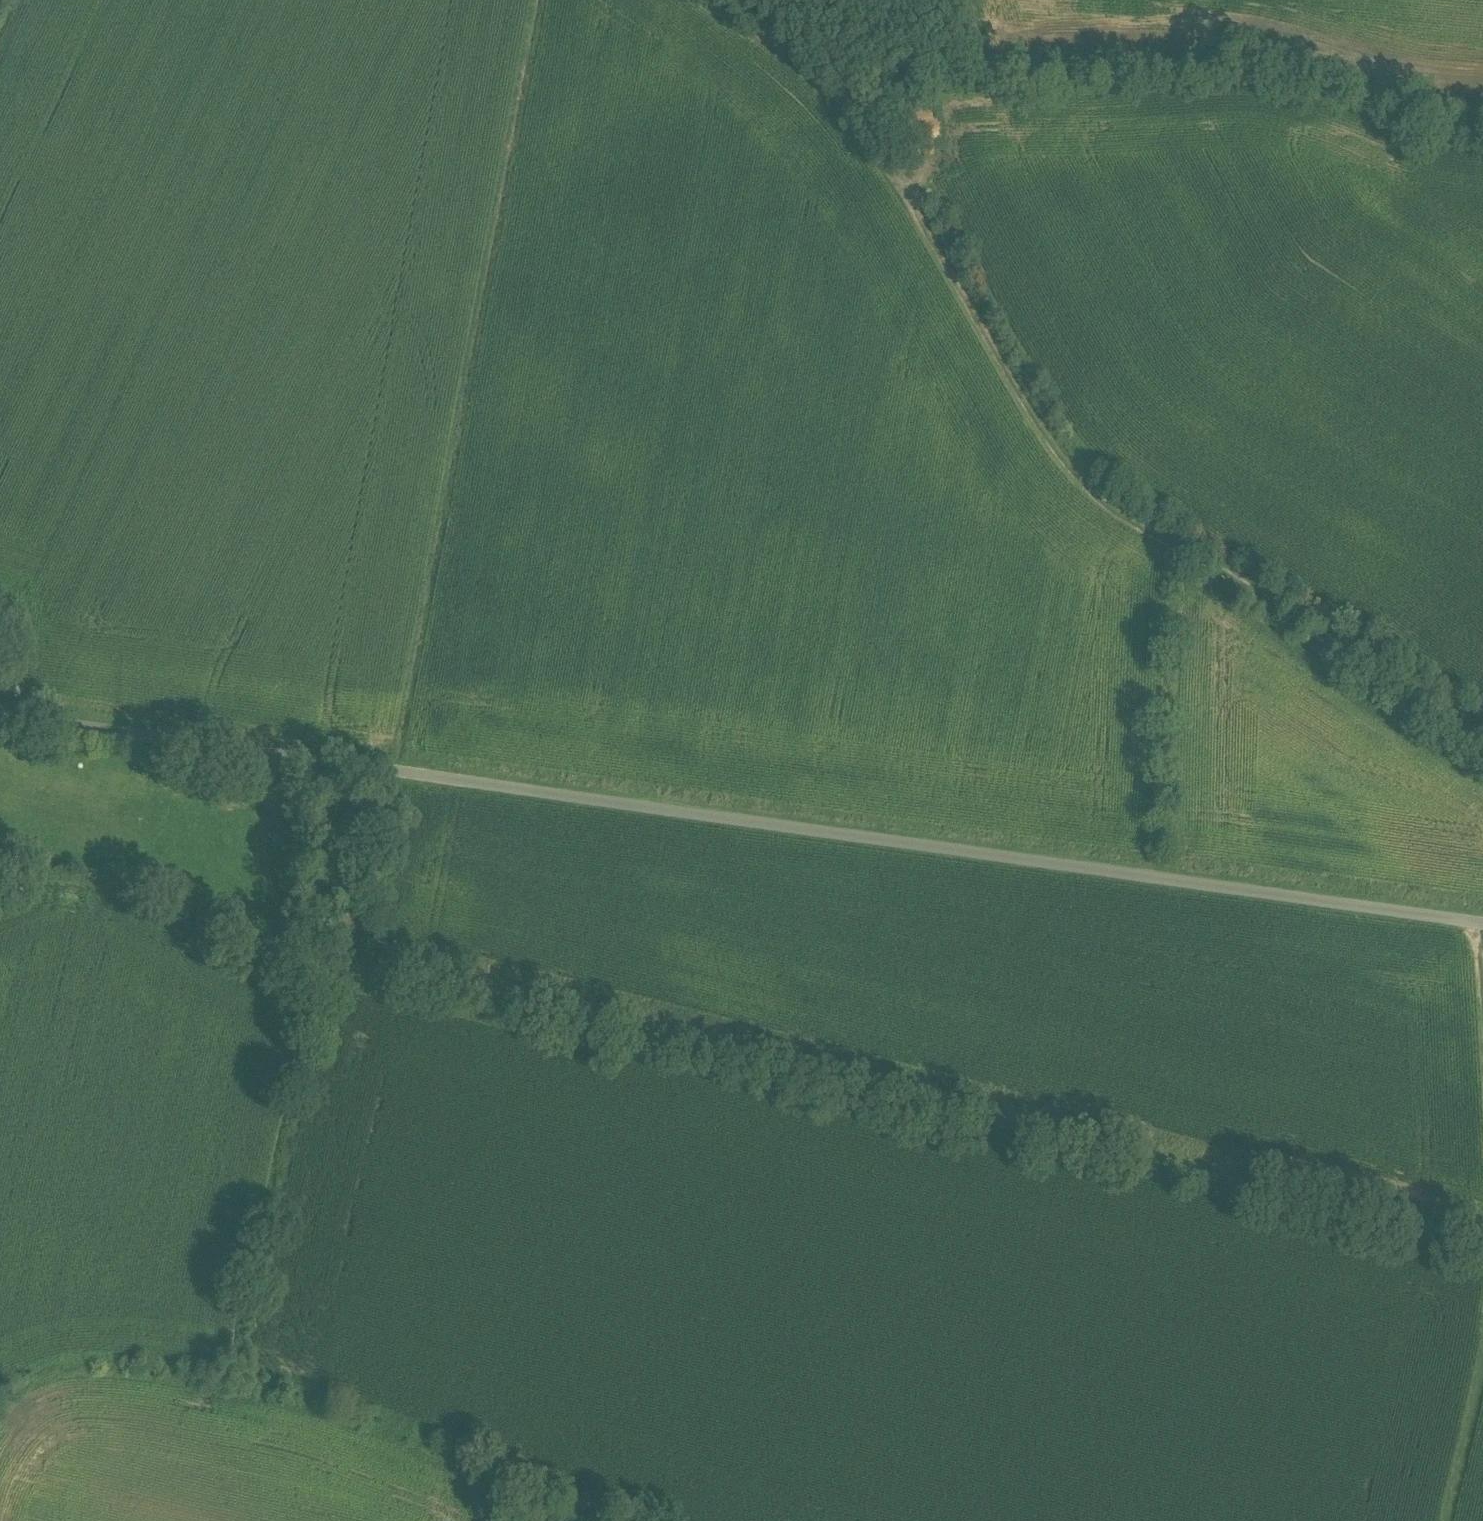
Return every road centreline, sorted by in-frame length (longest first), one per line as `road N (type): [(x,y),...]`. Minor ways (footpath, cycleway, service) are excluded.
road 1 (unclassified): [(1482,897),(0,667)]

